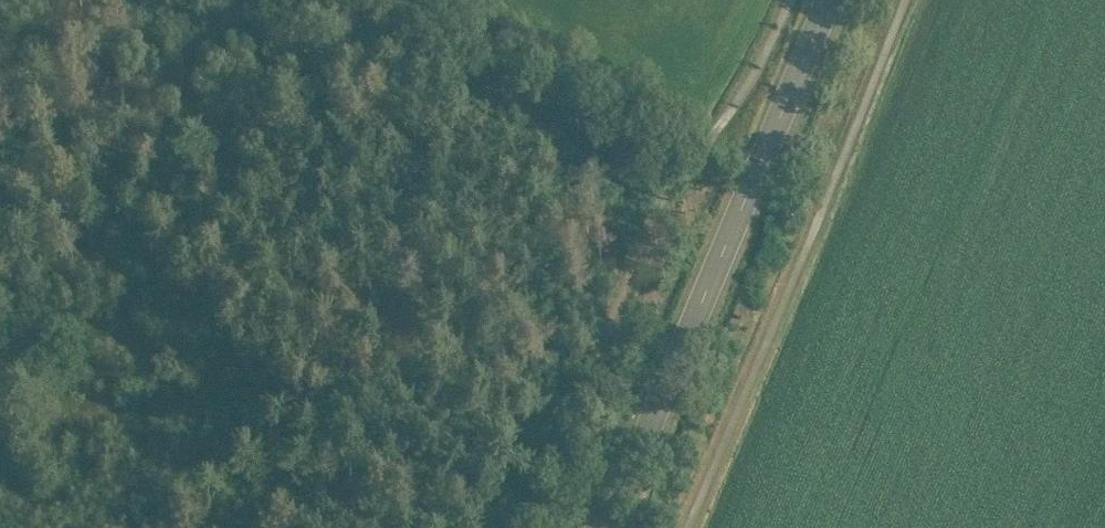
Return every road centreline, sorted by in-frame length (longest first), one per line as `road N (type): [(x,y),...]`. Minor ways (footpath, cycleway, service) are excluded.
road 1 (secondary): [(605,527),(827,0)]
road 2 (track): [(405,0),(757,168)]

